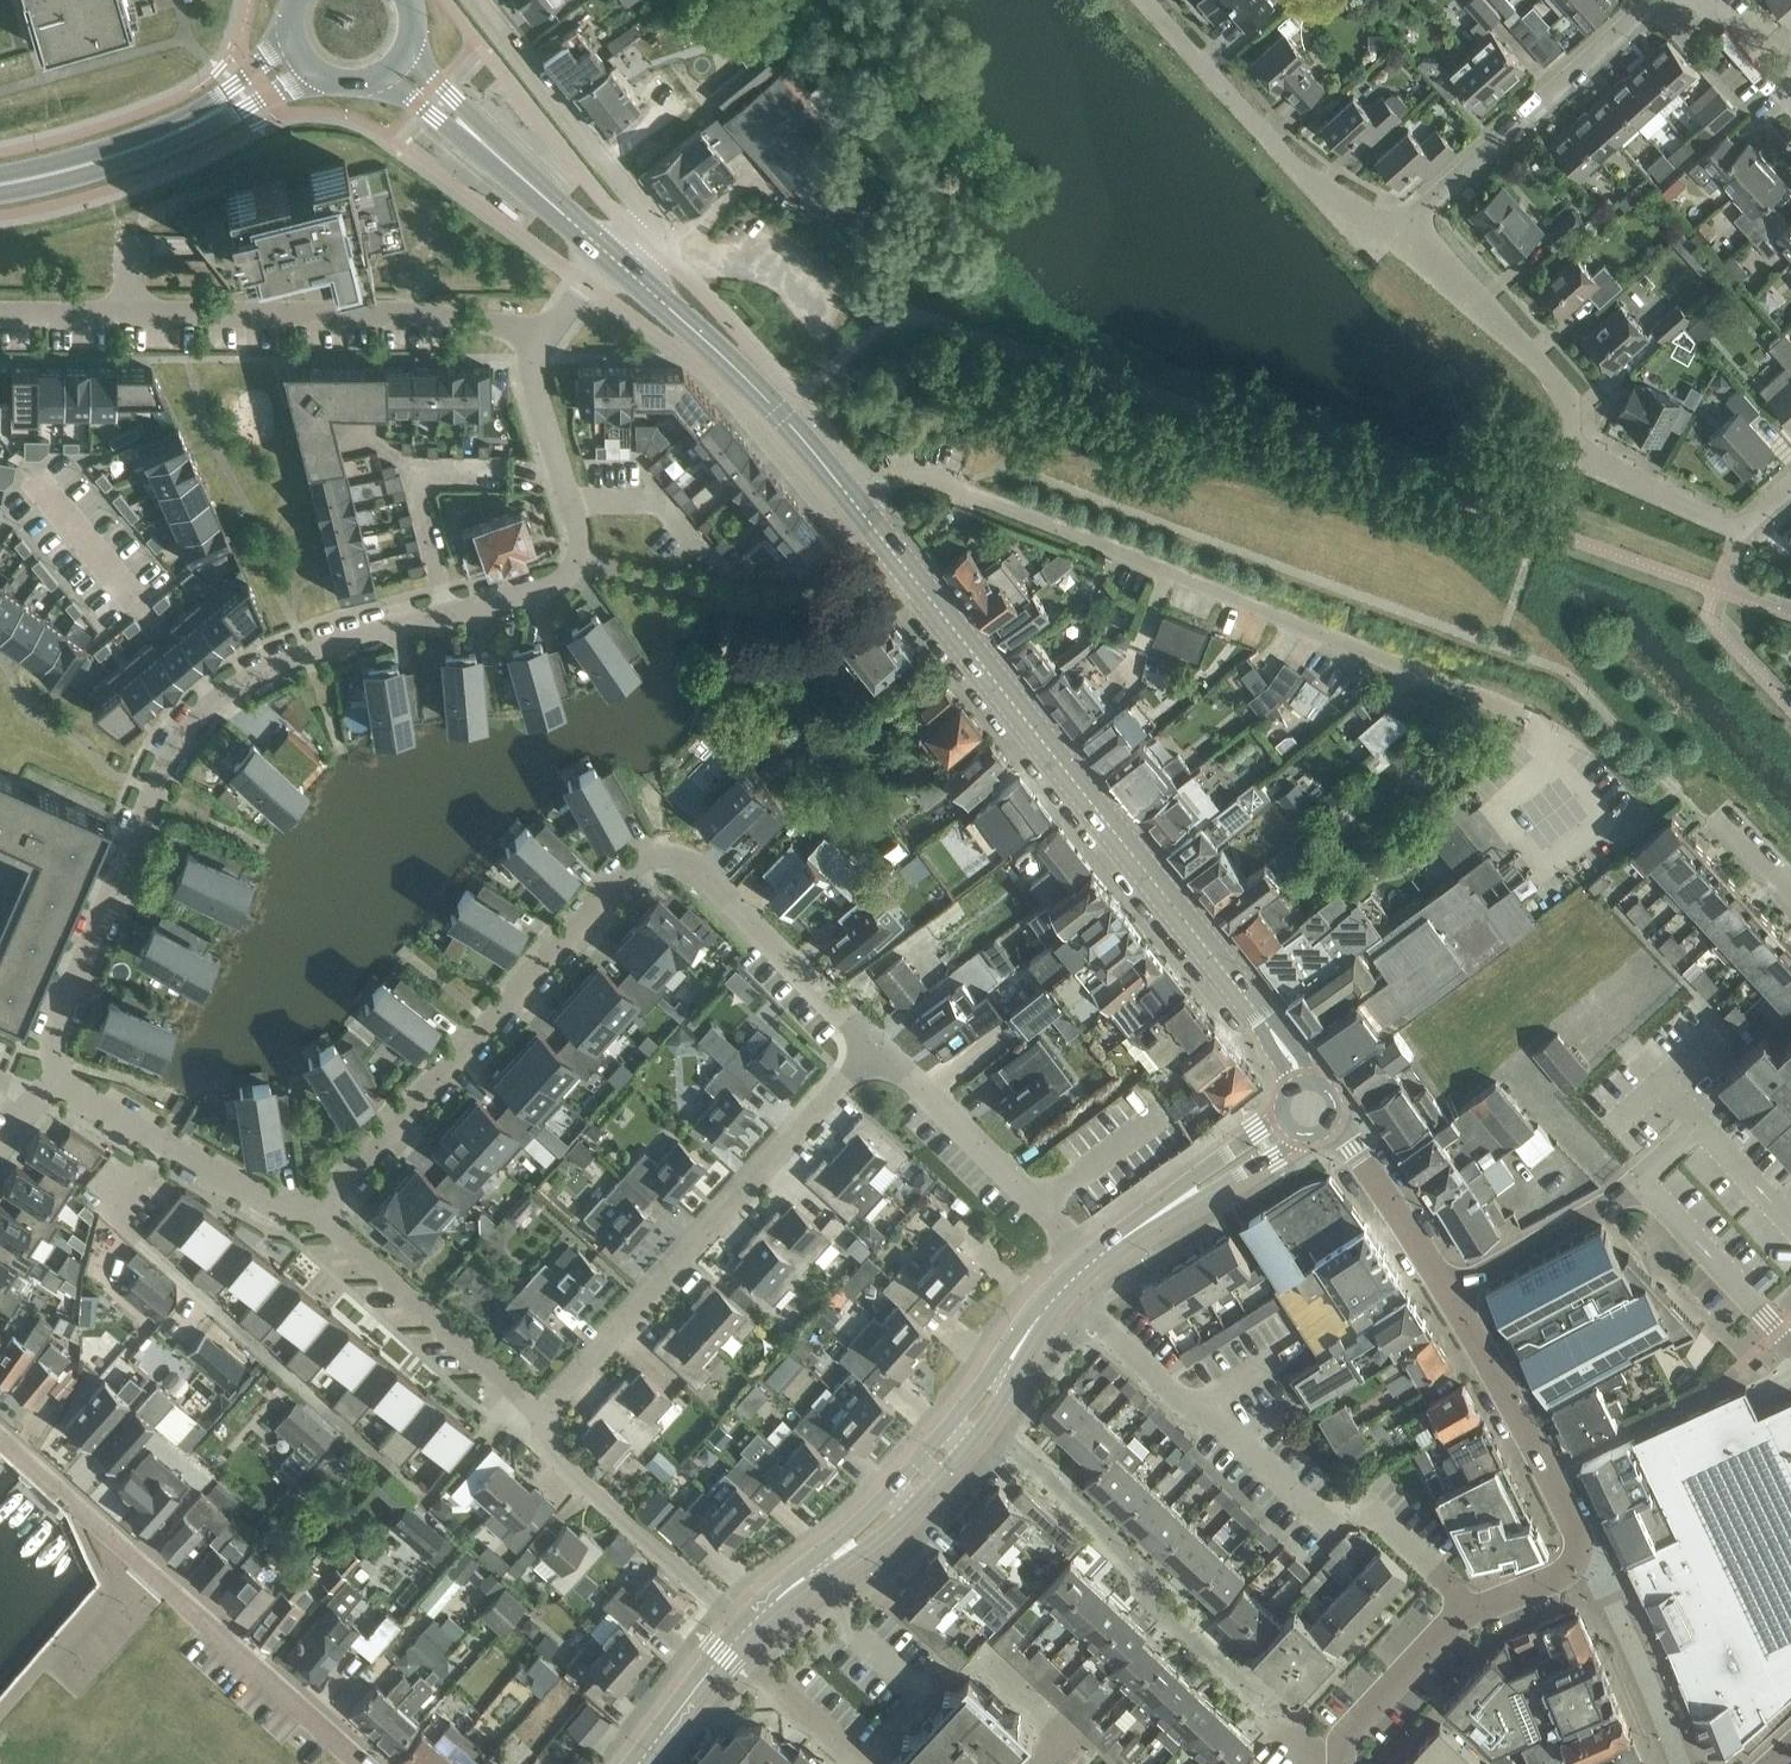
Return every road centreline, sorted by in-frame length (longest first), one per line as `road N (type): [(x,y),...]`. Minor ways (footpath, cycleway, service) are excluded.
road 1 (residential): [(548,336),(533,366),(535,386),(580,557),(566,579),(546,589),(373,631),(260,670),(203,712),(154,789),(56,1030),(58,1081)]
road 2 (residential): [(1569,849),(1608,819),(1524,713),(955,485),(904,477),(855,502)]
road 3 (residential): [(878,1047),(700,867),(660,851),(630,868),(320,1210)]
road 4 (tertiary): [(1296,1081),(1271,1028),(903,564)]
road 5 (residential): [(548,336),(441,315),(0,314)]
road 6 (residential): [(1790,484),(1738,526),(1578,453),(1567,397),(1555,378),(1402,229)]
road 7 (residential): [(1464,1611),(1451,1583),(1376,1516),(1314,1508),(1065,1287)]
road 8 (residential): [(878,1047),(555,1400),(547,1422)]
road 9 (residential): [(1580,1556),(1577,1531),(1476,1334),(1334,1123)]
road 10 (residential): [(362,1763),(0,1435)]
road 11 (residential): [(1402,229),(1359,218),(1297,168),(1145,0)]
road 12 (residential): [(1402,229),(1654,0)]
road 13 (tertiary): [(855,502),(781,417),(618,261)]
road 14 (unclassified): [(600,562),(632,578),(776,607),(821,603),(903,564)]
road 15 (residential): [(547,1422),(320,1210)]
road 16 (residential): [(1093,1262),(878,1047)]
road 17 (residential): [(58,1081),(270,1203),(320,1210)]
road 18 (residential): [(747,1627),(557,1458),(546,1439),(547,1422)]
road 19 (tertiary): [(818,1566),(864,1548),(922,1501),(988,1420),(1009,1362)]
road 20 (residential): [(649,226),(478,0)]
road 21 (tertiary): [(1009,1362),(818,1566)]
road 22 (unclassified): [(1681,1763),(1597,1570),(1580,1556)]
road 23 (residential): [(1342,1763),(1347,1735),(1464,1611)]
road 24 (tertiary): [(0,183),(185,130)]
road 25 (tertiary): [(618,261),(483,143)]
road 26 (residential): [(730,1644),(864,1763)]
road 27 (tertiary): [(1169,1207),(1204,1196),(1300,1134)]
road 28 (tertiary): [(639,1763),(730,1644)]
road 29 (residential): [(979,1652),(1051,1720),(1052,1742),(1033,1763)]
road 30 (tertiary): [(1282,1115),(1169,1207)]
road 31 (tertiary): [(185,130),(251,107),(304,75)]
road 32 (tertiary): [(286,46),(185,130)]
road 33 (residential): [(1464,1611),(1565,1574),(1580,1556)]
road 34 (residential): [(1783,89),(1703,0)]

